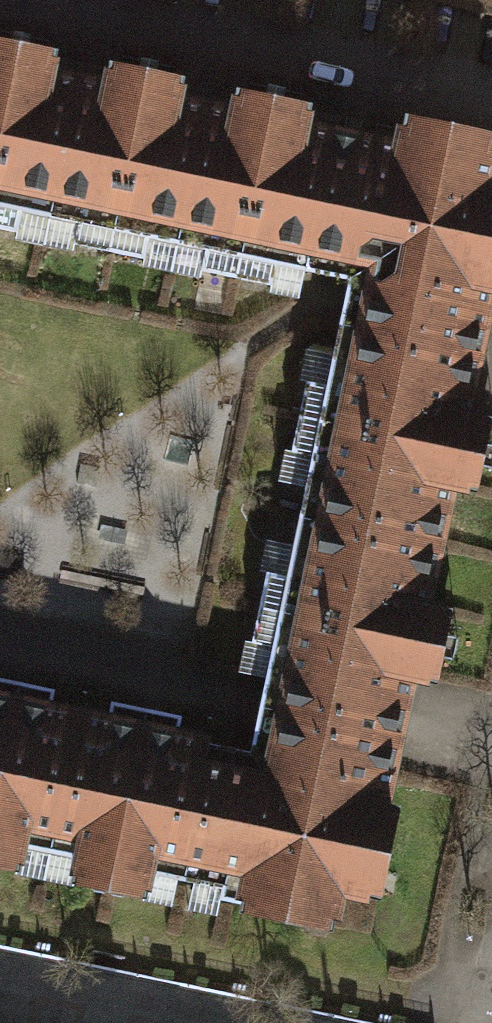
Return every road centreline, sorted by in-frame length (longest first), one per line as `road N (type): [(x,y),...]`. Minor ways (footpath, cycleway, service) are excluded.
road 1 (residential): [(491,110),(0,8)]

